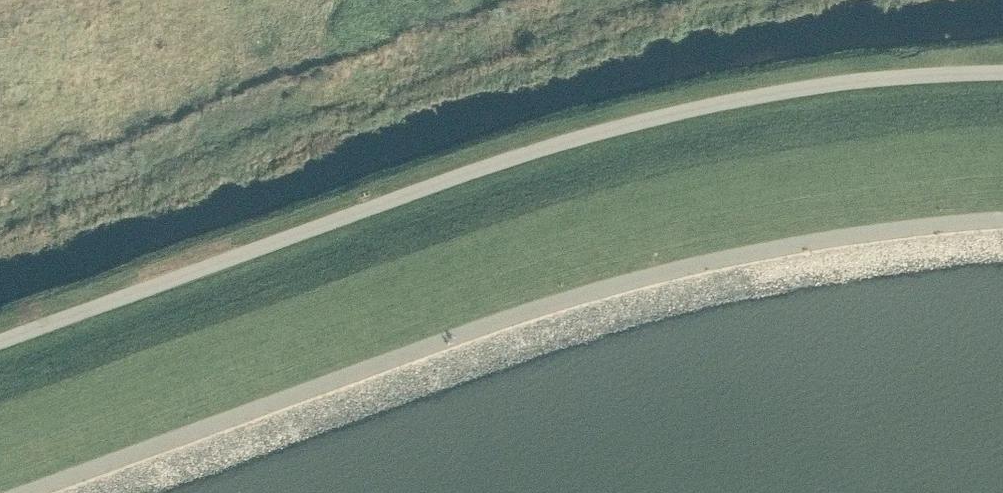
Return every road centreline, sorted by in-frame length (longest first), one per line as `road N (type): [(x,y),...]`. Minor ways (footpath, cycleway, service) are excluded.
road 1 (unclassified): [(1002,80),(807,95),(611,135),(0,349)]
road 2 (unclassified): [(74,492),(641,294),(778,261),(1002,234)]

